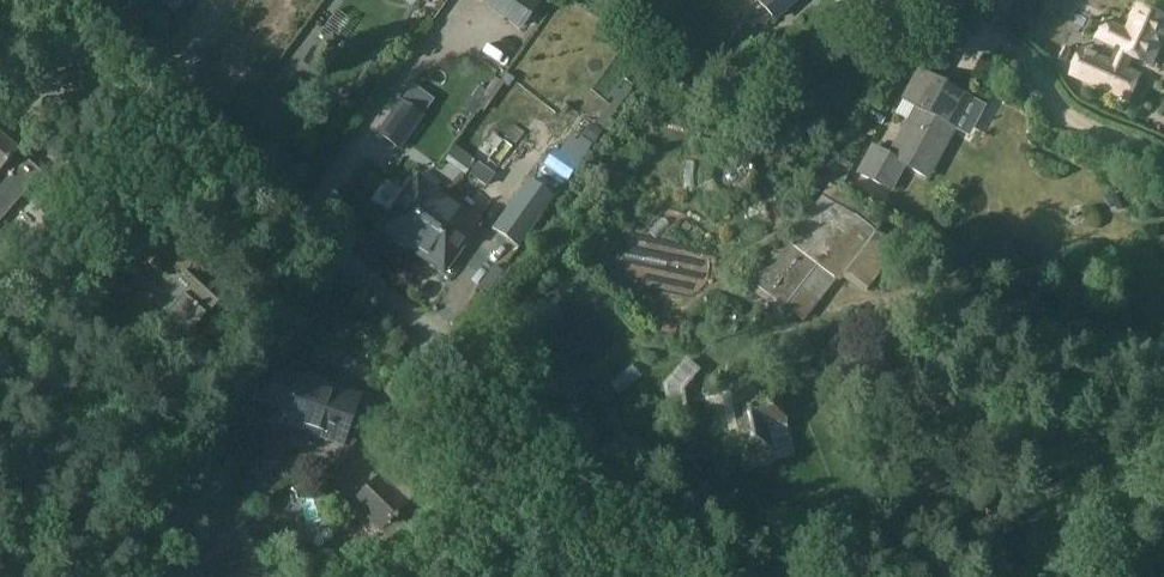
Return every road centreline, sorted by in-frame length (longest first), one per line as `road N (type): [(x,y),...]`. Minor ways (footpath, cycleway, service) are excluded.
road 1 (unclassified): [(715,576),(58,0)]

